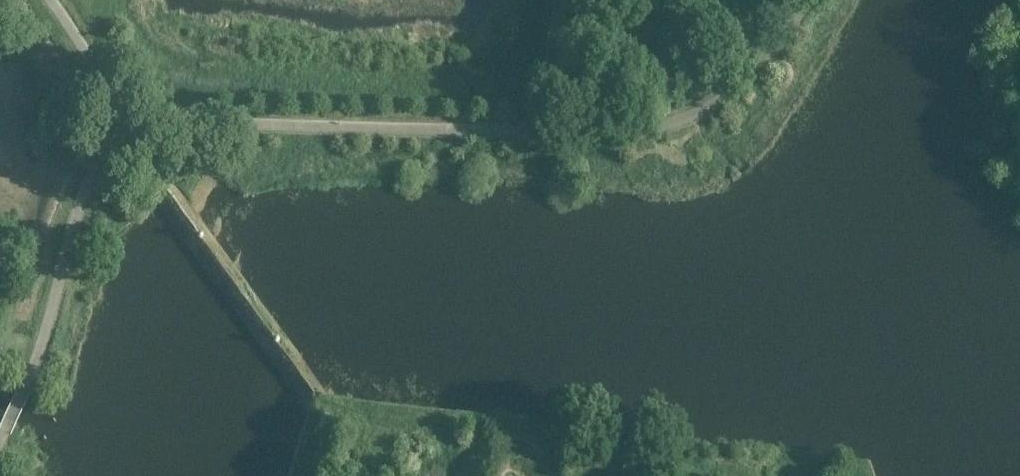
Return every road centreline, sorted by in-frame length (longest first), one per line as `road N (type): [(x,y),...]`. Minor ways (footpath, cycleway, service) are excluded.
road 1 (unclassified): [(807,0),(741,87),(704,113),(657,130),(211,122),(135,131),(114,143),(89,179),(0,442)]

